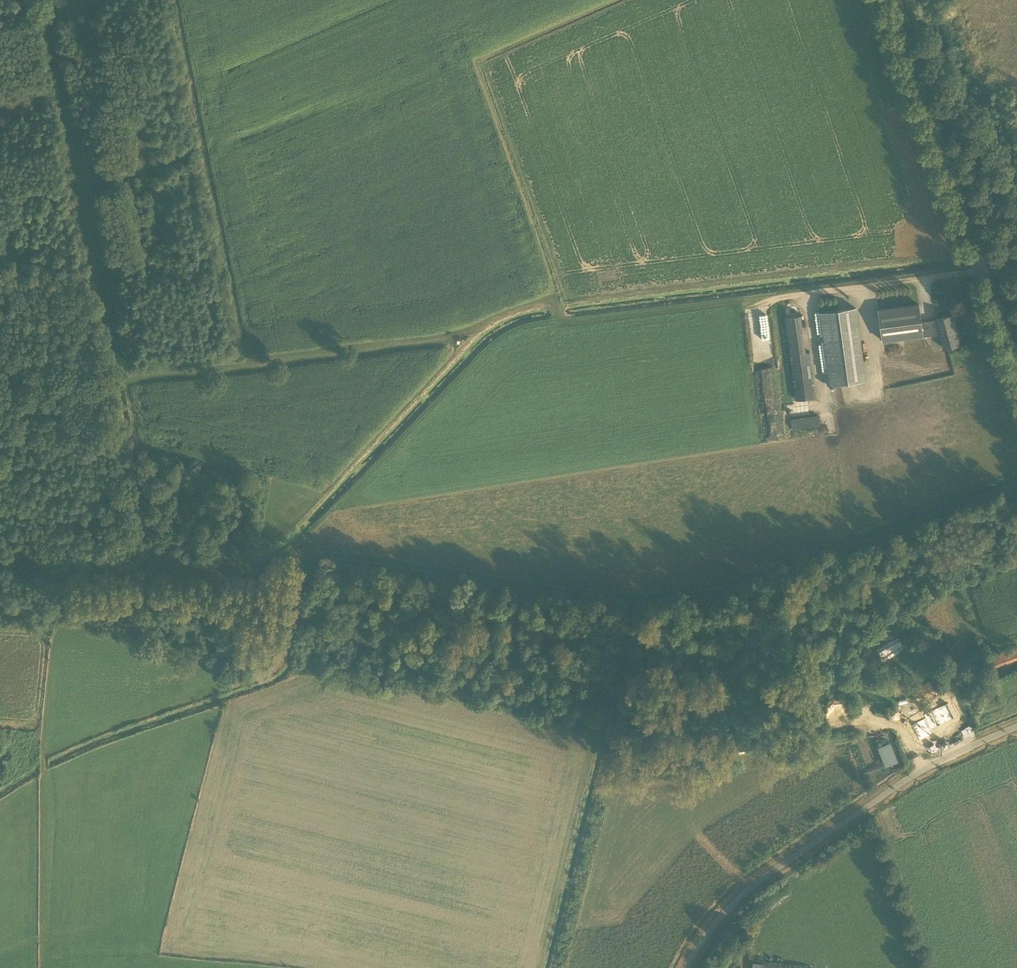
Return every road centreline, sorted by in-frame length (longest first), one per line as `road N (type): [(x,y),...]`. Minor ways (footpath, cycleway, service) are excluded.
road 1 (track): [(988,272),(571,323),(551,306),(525,308),(440,340),(131,378)]
road 2 (unclassified): [(687,967),(723,913),(759,880),(915,773),(1016,727)]
road 3 (unclassified): [(1016,357),(888,0)]

